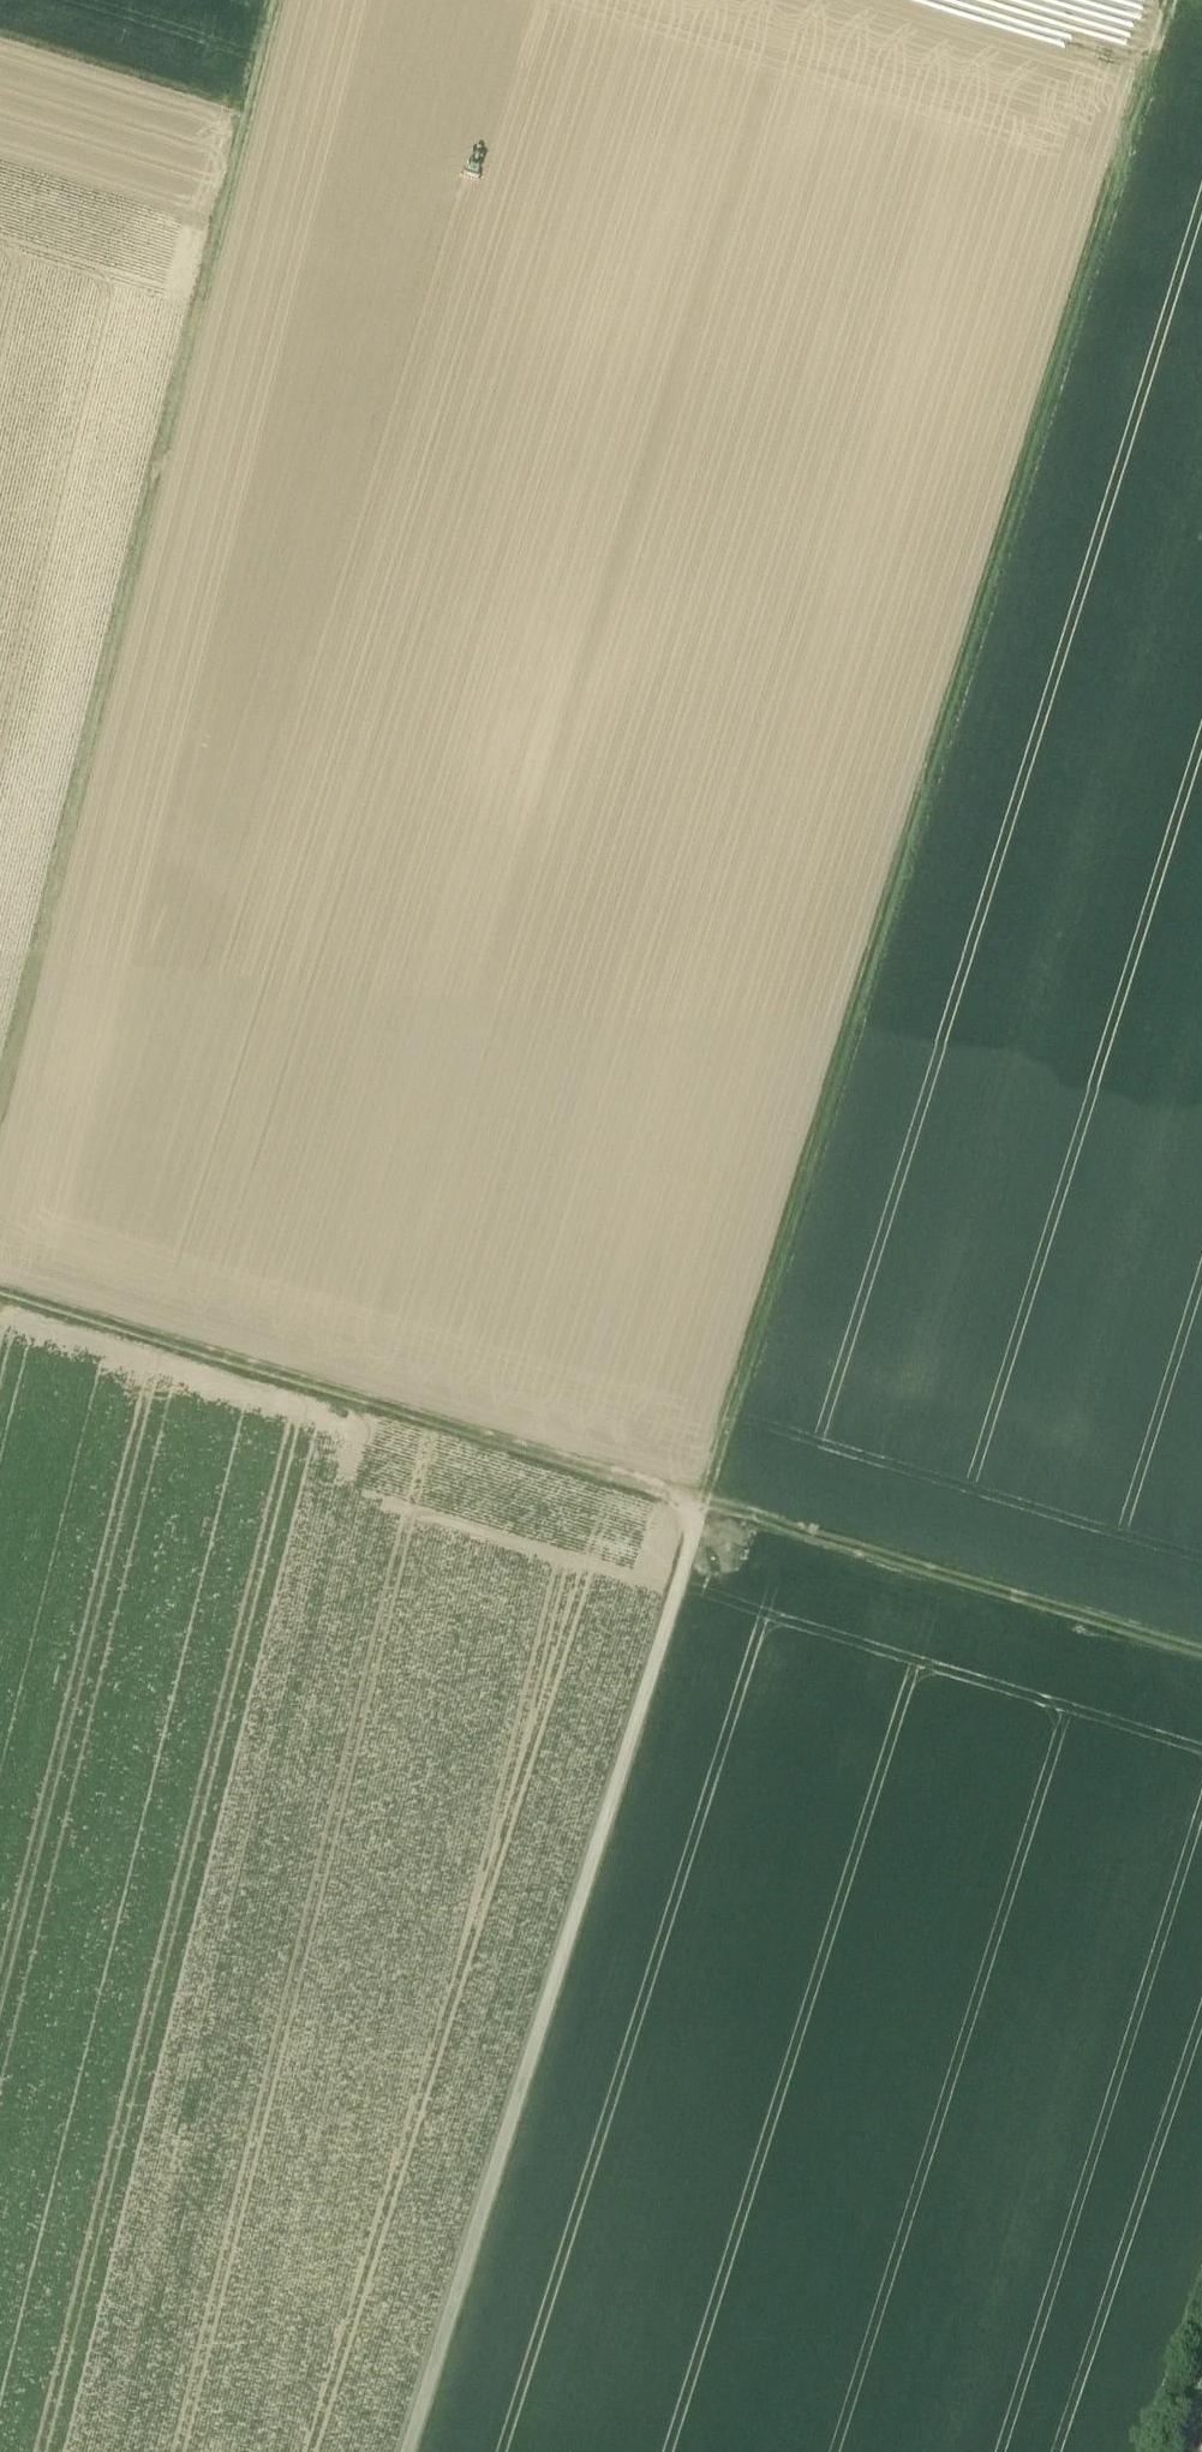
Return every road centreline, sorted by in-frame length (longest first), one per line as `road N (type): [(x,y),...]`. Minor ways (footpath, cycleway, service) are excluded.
road 1 (track): [(698,1514),(784,1238),(943,800),(1191,0)]
road 2 (track): [(292,0),(0,1146)]
road 3 (track): [(406,2451),(698,1514)]
road 4 (track): [(698,1514),(0,1303)]
road 5 (track): [(698,1514),(1201,1663)]

